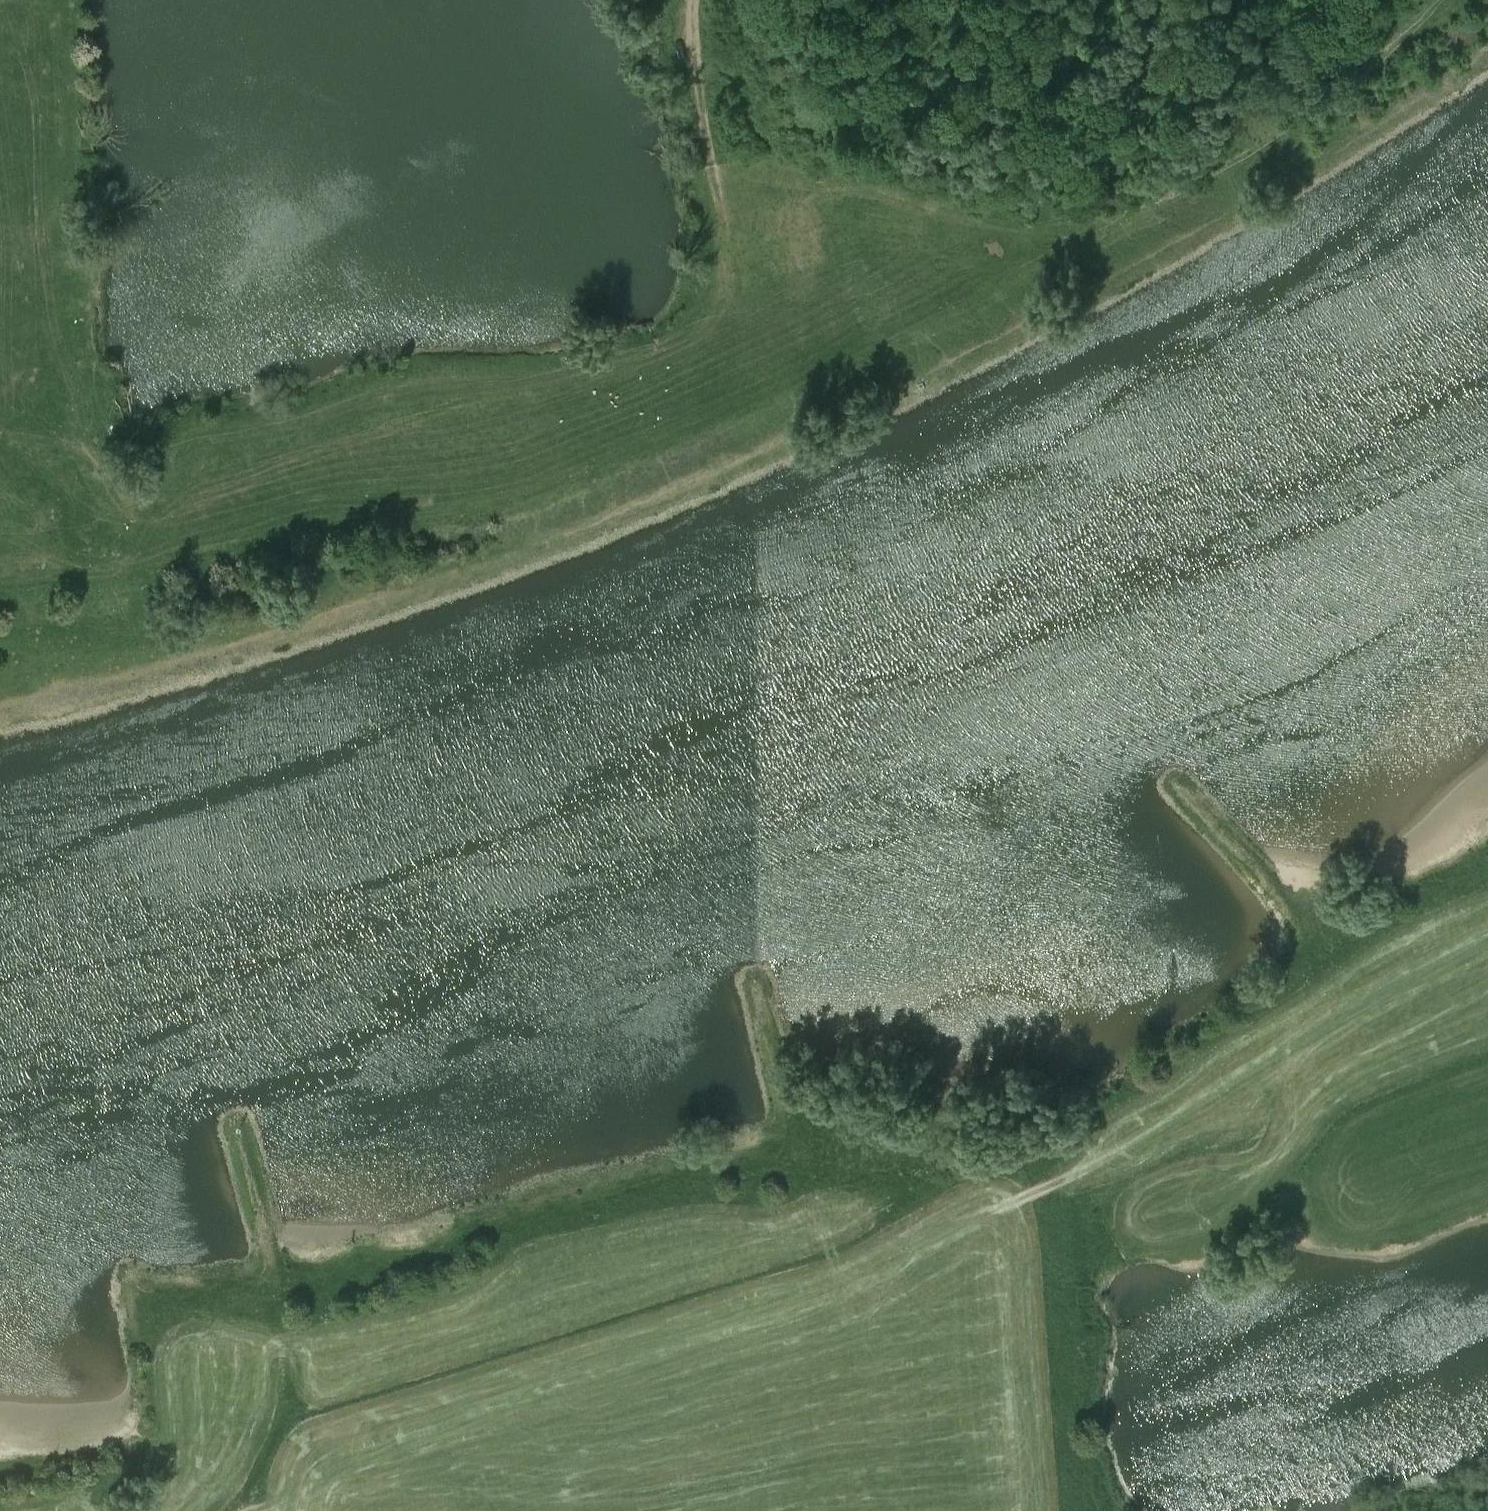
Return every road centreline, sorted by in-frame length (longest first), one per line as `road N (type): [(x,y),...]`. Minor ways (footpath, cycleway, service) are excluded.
road 1 (track): [(1487,947),(1065,1180),(965,1225)]
road 2 (track): [(297,1346),(297,1387),(272,1468),(240,1510)]

